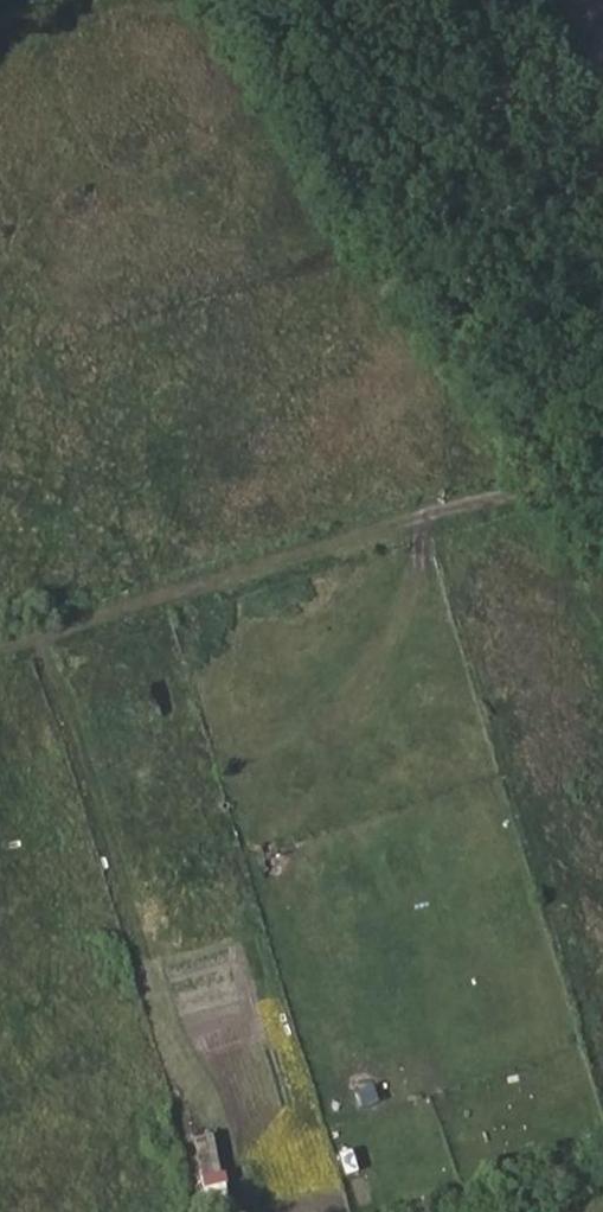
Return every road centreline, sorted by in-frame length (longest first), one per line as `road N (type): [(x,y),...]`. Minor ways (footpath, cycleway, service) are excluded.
road 1 (track): [(602,431),(0,604)]

